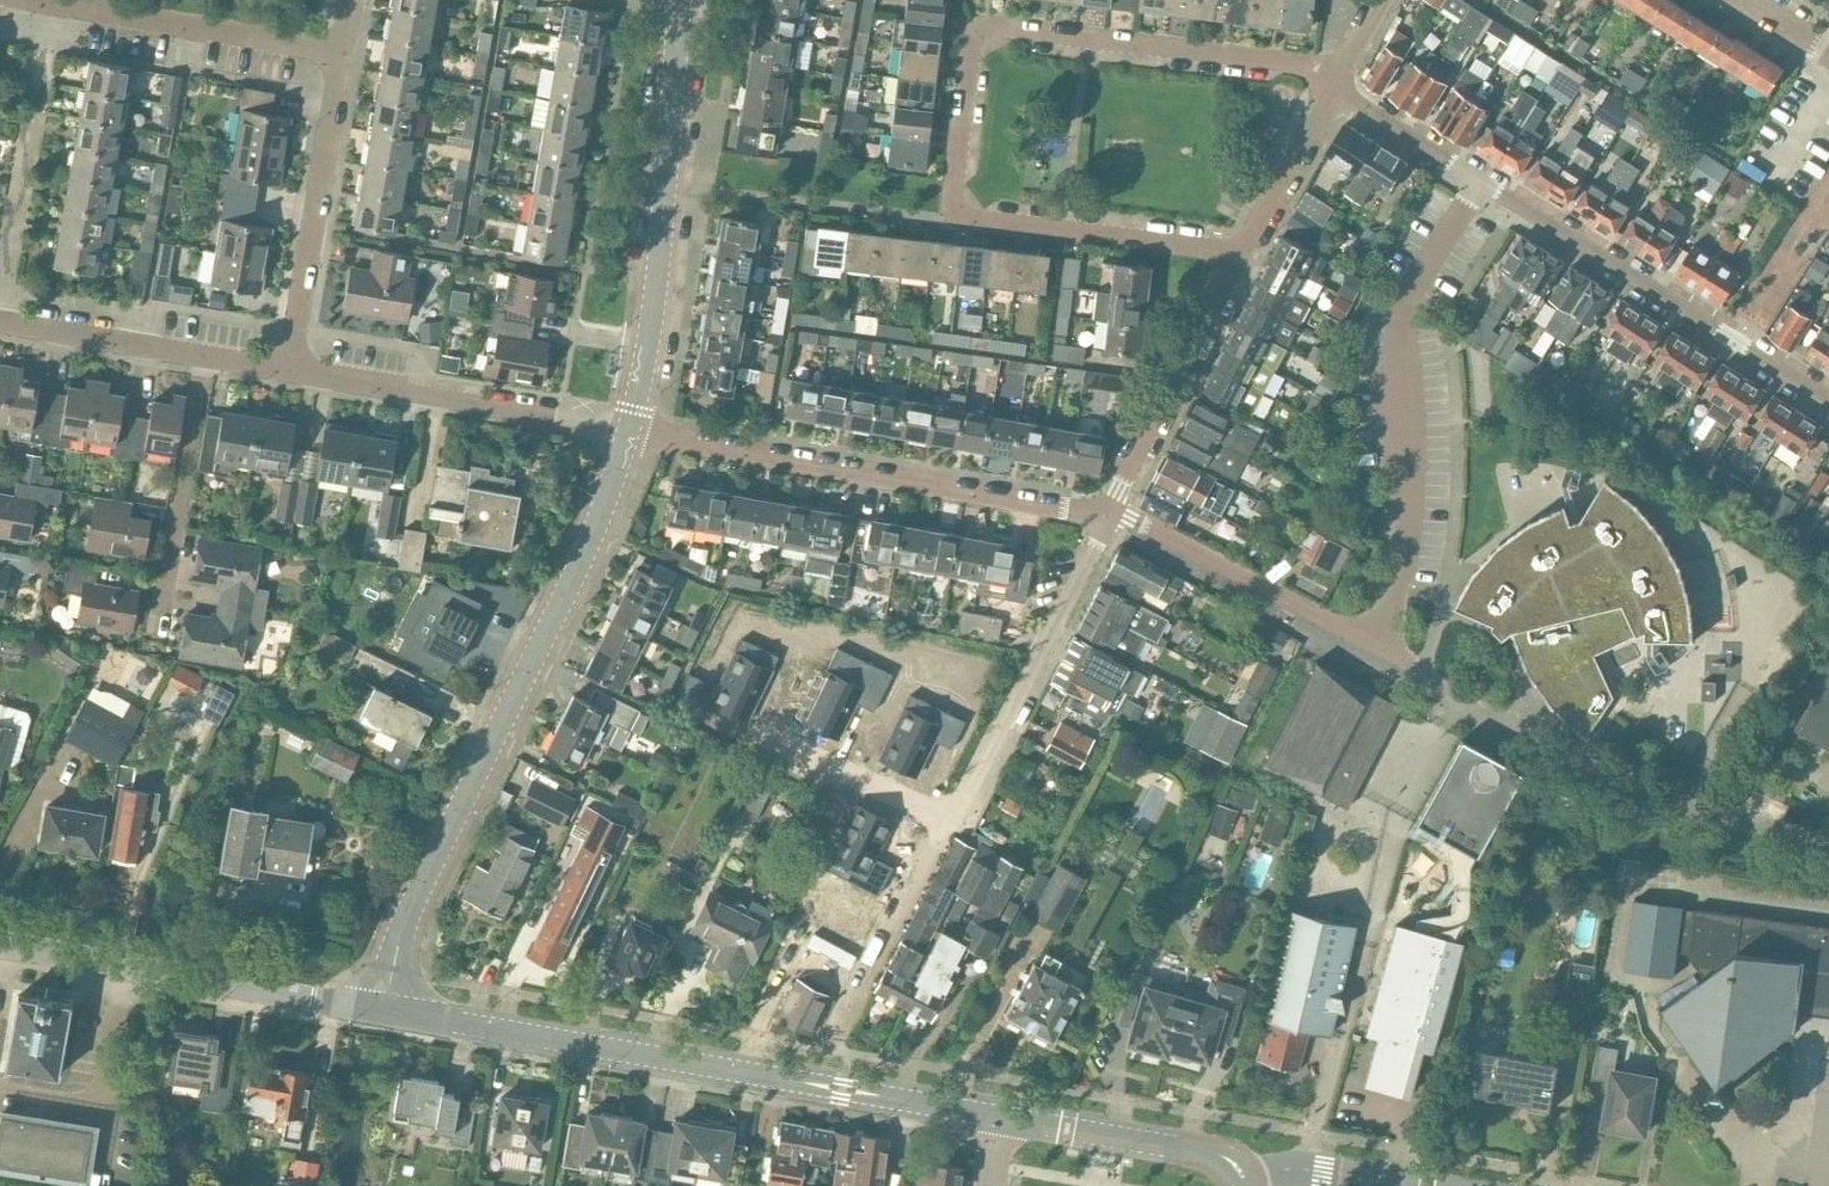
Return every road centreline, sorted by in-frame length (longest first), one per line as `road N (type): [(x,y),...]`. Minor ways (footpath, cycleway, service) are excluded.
road 1 (residential): [(1343,70),(975,32),(950,216),(1242,254)]
road 2 (residential): [(1482,180),(1402,305),(1409,525),(1401,578),(1375,646),(1131,518),(1104,517)]
road 3 (tertiary): [(385,1010),(401,928),(593,532),(633,429)]
road 4 (tertiary): [(1000,1117),(385,1010)]
road 5 (residential): [(837,1040),(1104,517)]
road 6 (residential): [(1104,517),(633,429)]
road 7 (tertiary): [(633,429),(654,315),(680,0)]
road 8 (residential): [(1482,180),(1828,400)]
road 9 (residential): [(287,373),(633,429)]
road 10 (residential): [(348,55),(24,1)]
road 11 (residential): [(287,373),(348,55)]
road 12 (residential): [(1242,254),(1104,517)]
road 13 (residential): [(161,626),(203,359)]
road 14 (residential): [(385,1010),(128,969)]
road 15 (tertiary): [(1243,1177),(1227,1155),(1000,1117)]
road 16 (residential): [(128,969),(112,1093),(0,1075)]
road 17 (residential): [(203,359),(0,325)]
road 18 (residential): [(1242,254),(1333,87)]
road 19 (residential): [(1333,87),(1482,180)]
road 20 (residential): [(1411,1185),(1315,1169),(1243,1177)]
road 21 (residential): [(128,969),(0,949)]

